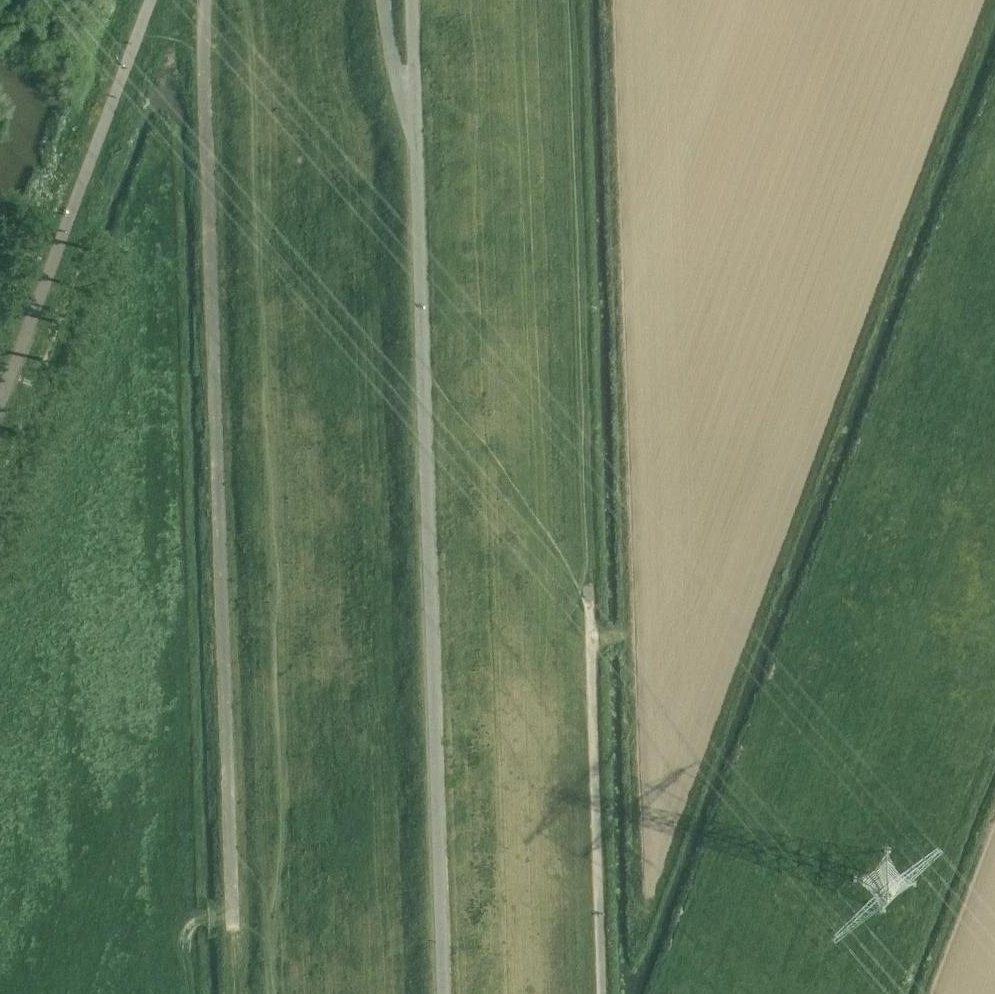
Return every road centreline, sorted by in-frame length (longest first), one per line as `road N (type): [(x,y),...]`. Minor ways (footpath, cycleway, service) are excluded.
road 1 (track): [(206,0),(233,905)]
road 2 (unclassified): [(602,993),(589,597)]

